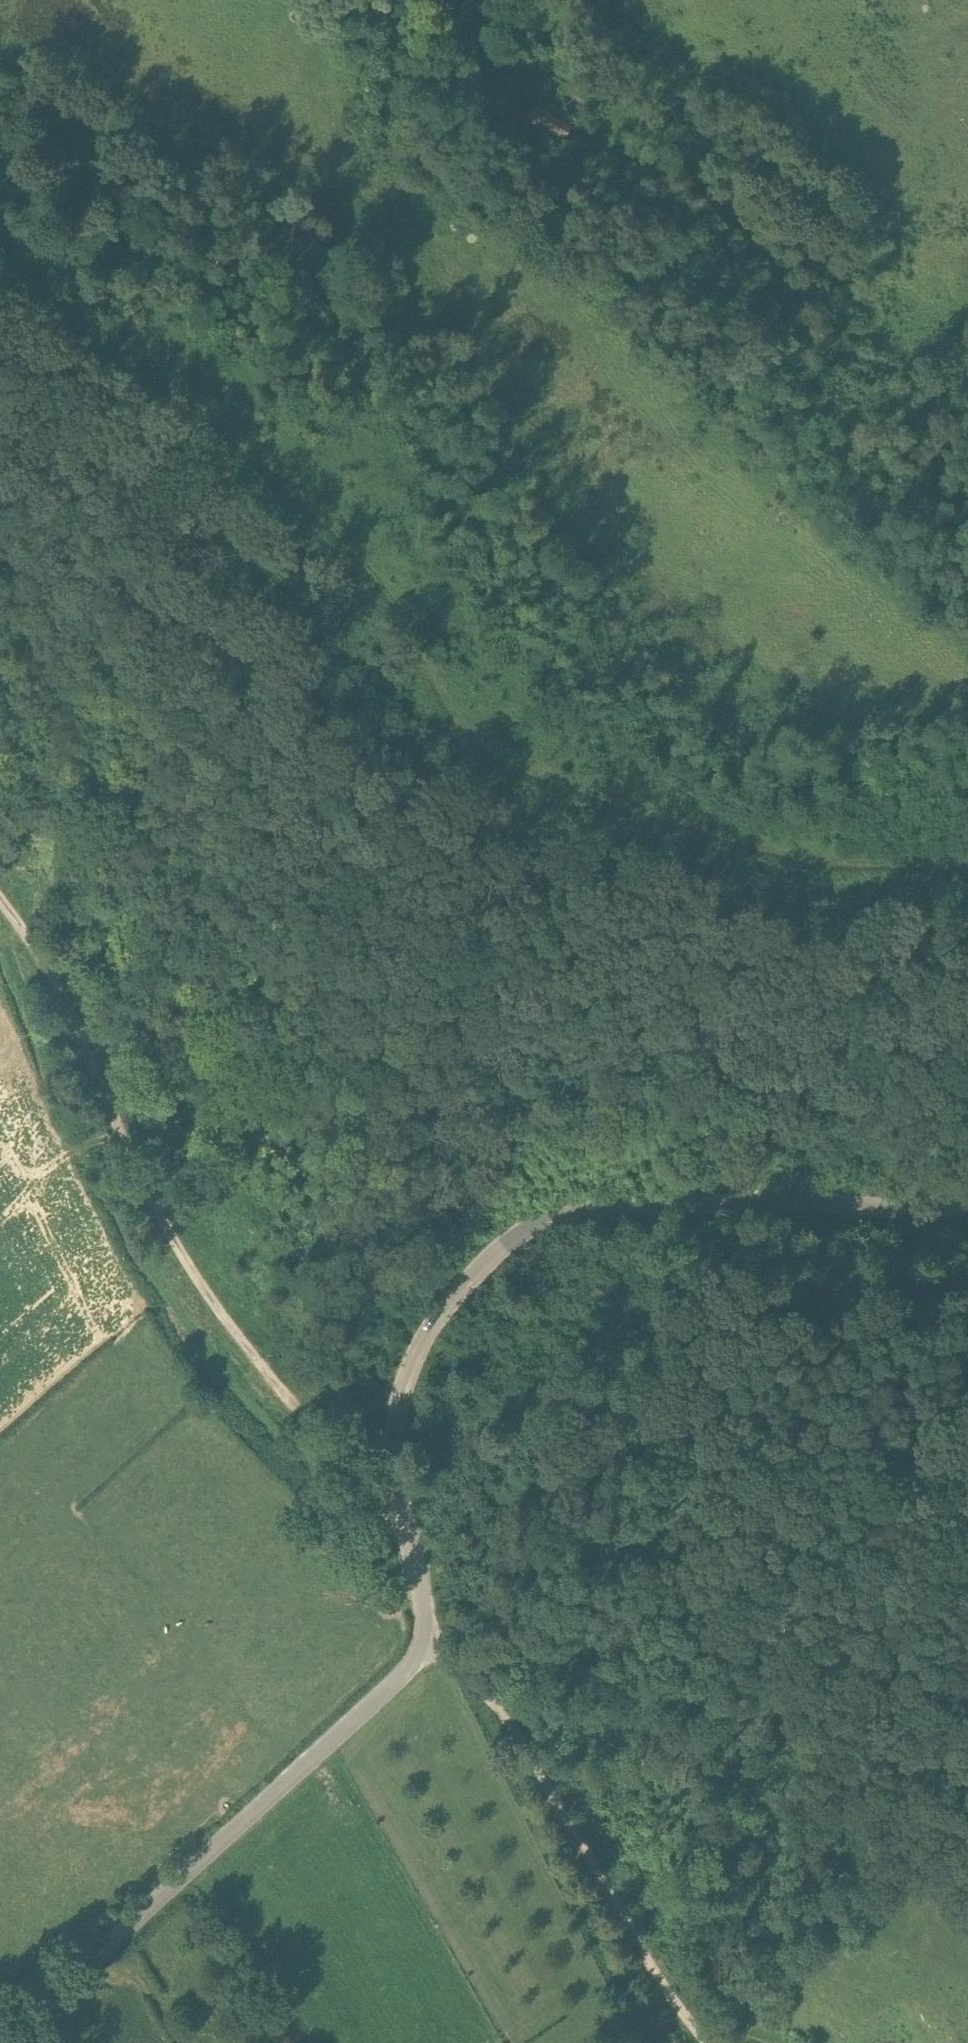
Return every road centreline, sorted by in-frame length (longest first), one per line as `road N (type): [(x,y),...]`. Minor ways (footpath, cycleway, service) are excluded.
road 1 (tertiary): [(18,2042),(158,1899),(413,1663),(425,1609),(398,1485),(399,1401),(434,1322),(476,1270),(531,1227),(590,1209),(767,1200),(910,1211),(967,1207)]
road 2 (track): [(398,1485),(370,1487),(353,1477),(180,1256),(69,1007),(0,900)]
road 3 (track): [(702,2039),(488,1696),(423,1642)]

